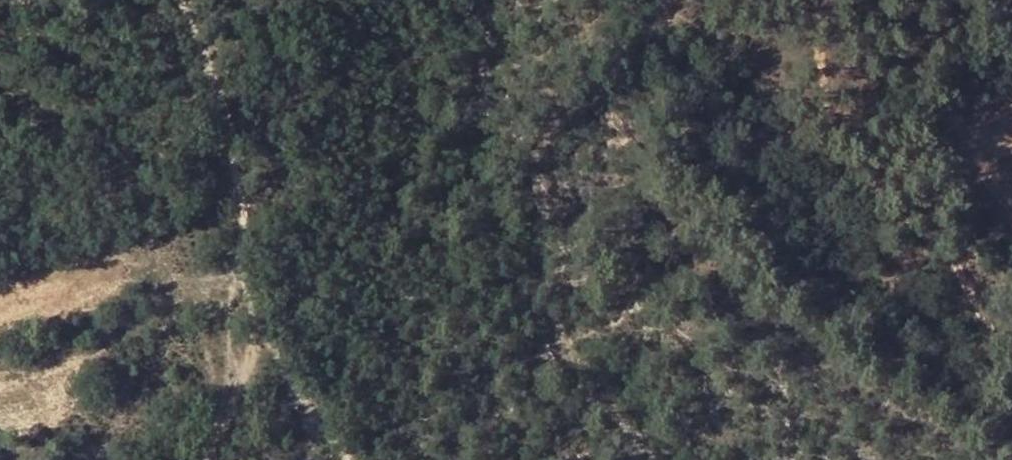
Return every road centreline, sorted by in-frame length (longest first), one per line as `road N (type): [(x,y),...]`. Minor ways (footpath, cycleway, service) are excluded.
road 1 (track): [(352,459),(246,289),(238,259),(243,205),(228,114),(191,0)]
road 2 (track): [(209,459),(265,327)]

